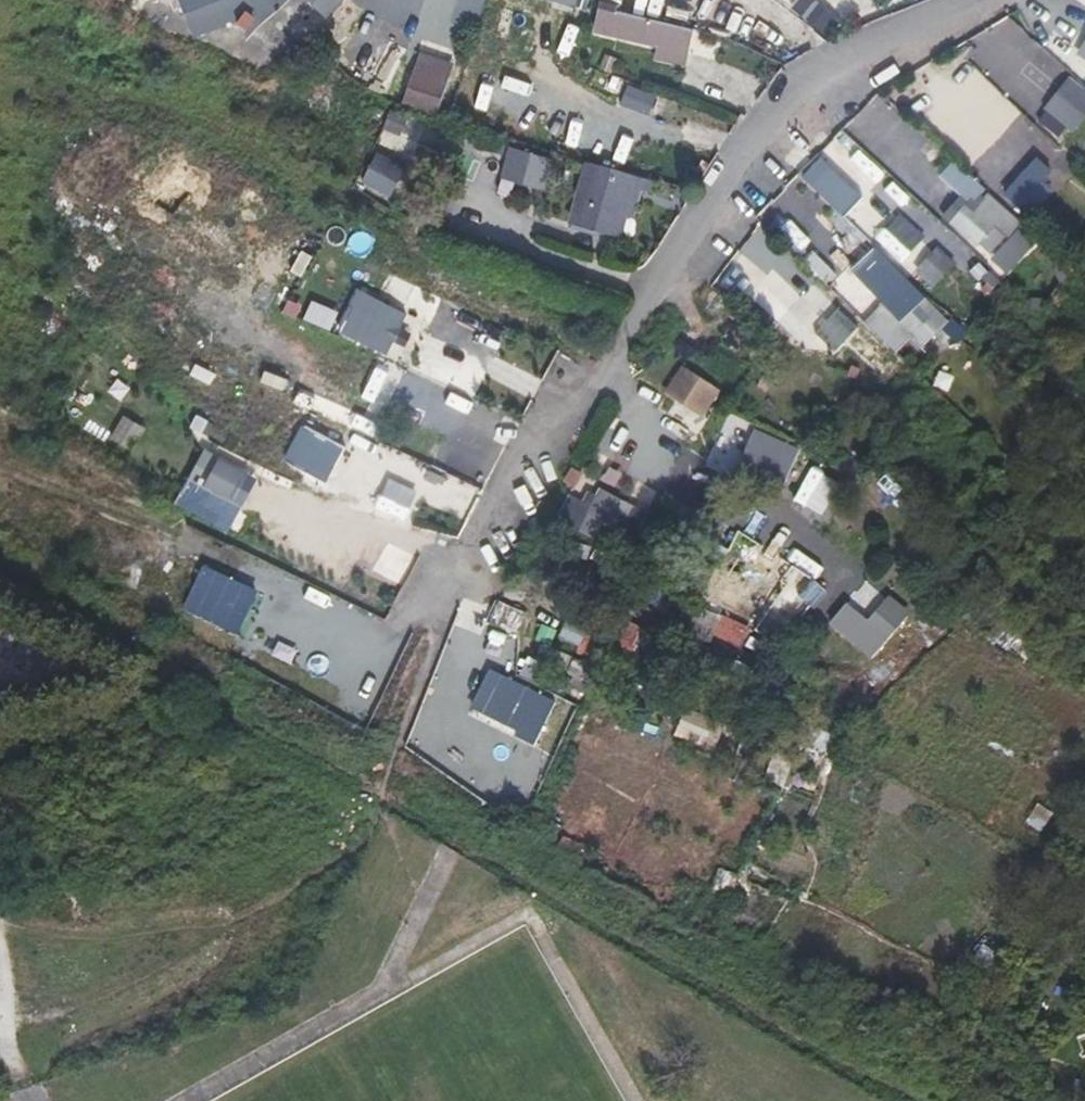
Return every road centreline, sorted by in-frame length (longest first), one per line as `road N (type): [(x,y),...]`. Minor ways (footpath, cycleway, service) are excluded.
road 1 (track): [(391,790),(943,1100)]
road 2 (unclassified): [(609,369),(684,226),(807,78),(991,0)]
road 3 (track): [(391,790),(366,842),(201,948),(111,995),(5,1028)]
road 4 (track): [(0,573),(391,790)]

